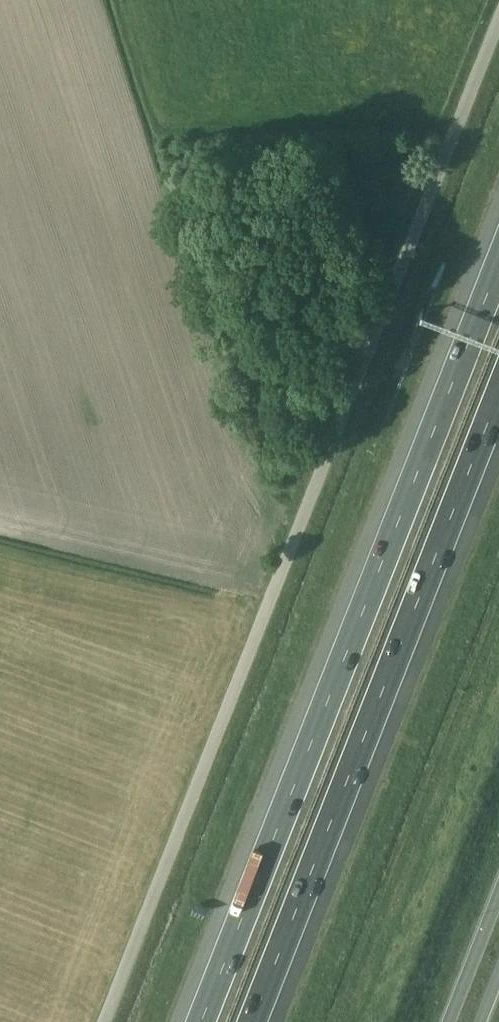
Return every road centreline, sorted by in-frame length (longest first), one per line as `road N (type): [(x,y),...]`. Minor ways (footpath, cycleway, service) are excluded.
road 1 (unclassified): [(104,1021),(498,20)]
road 2 (motorway): [(498,241),(193,1021)]
road 3 (motorway): [(260,1021),(498,419)]
road 4 (secondary): [(498,889),(447,1021)]

